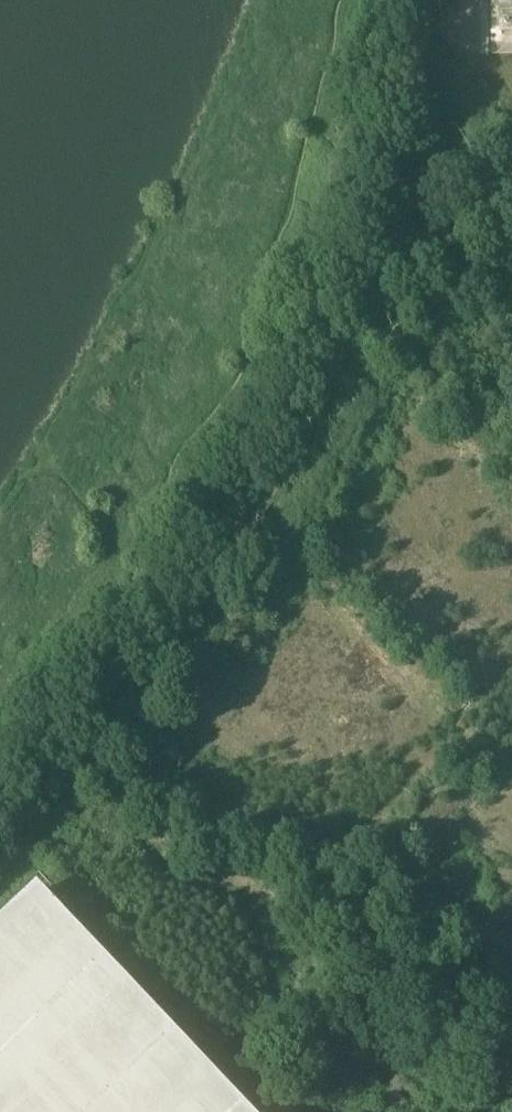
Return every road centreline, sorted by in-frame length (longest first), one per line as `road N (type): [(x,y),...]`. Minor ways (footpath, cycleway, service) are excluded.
road 1 (track): [(415,187),(338,369),(249,534),(106,737)]
road 2 (track): [(106,737),(0,856)]
road 3 (track): [(511,240),(490,202),(452,170),(432,170),(415,187)]

